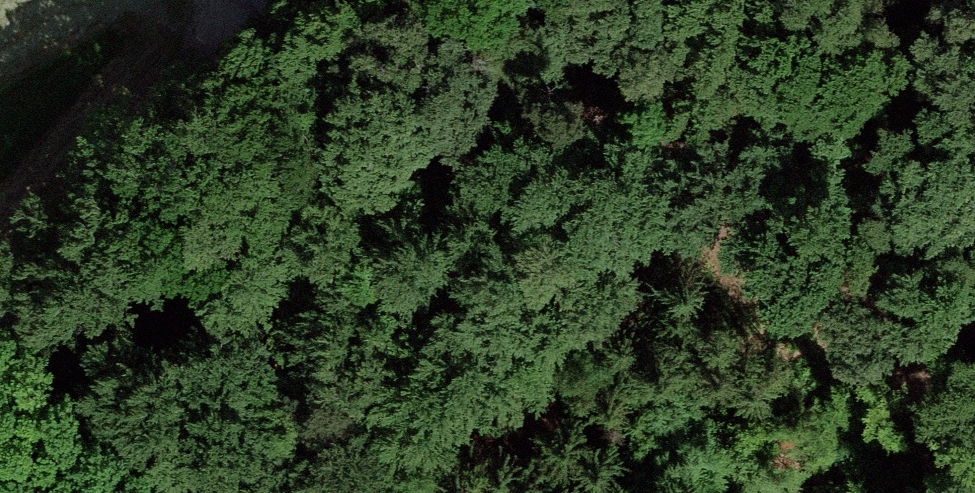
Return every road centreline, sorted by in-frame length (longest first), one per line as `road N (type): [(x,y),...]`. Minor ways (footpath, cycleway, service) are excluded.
road 1 (track): [(296,475),(637,149)]
road 2 (unclassified): [(282,0),(454,109),(637,149)]
road 3 (track): [(637,149),(761,152),(880,170),(974,217)]

